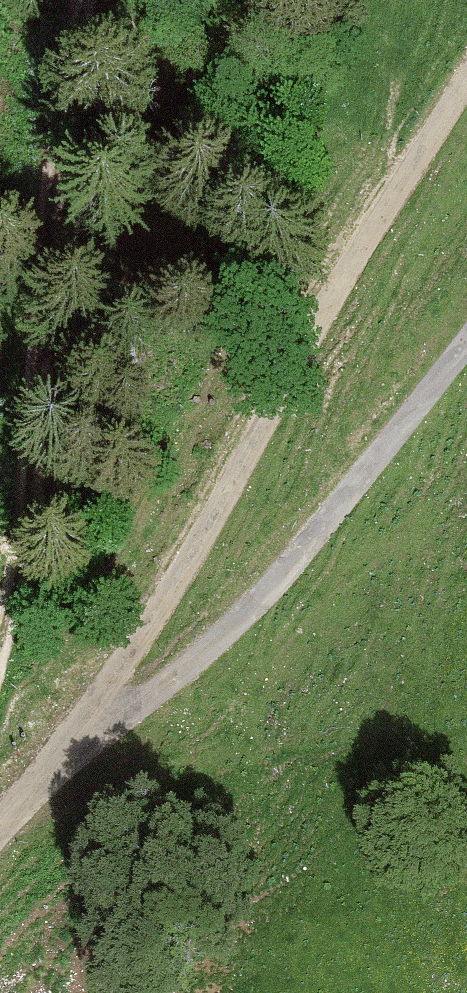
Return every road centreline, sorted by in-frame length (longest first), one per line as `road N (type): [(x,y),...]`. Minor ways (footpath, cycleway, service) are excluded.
road 1 (unclassified): [(466,79),(349,267),(83,734)]
road 2 (track): [(86,0),(58,138),(37,389),(0,645)]
road 3 (unclassified): [(83,734),(172,683),(270,587),(466,341)]
road 4 (unclassified): [(0,825),(83,734)]

